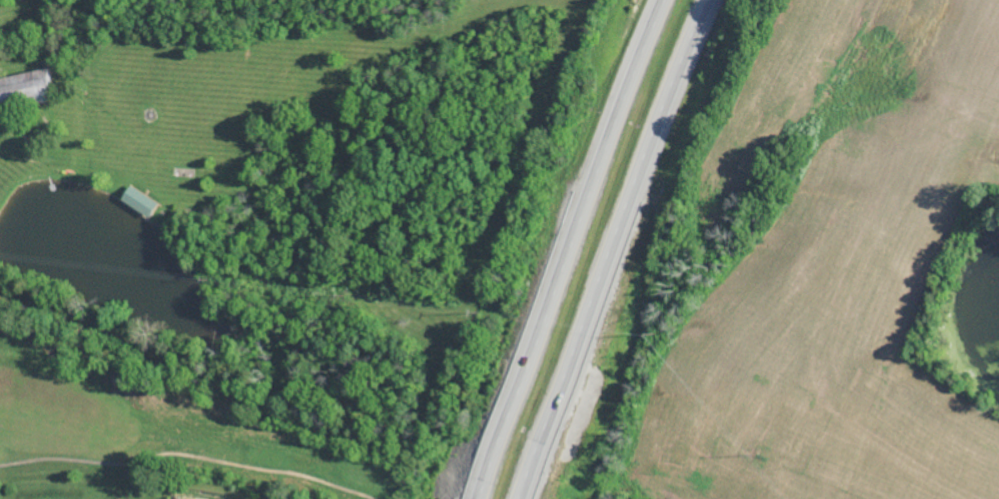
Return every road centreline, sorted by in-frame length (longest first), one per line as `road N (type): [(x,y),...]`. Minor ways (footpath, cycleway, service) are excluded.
road 1 (motorway): [(526,498),(708,0)]
road 2 (motorway): [(659,0),(479,498)]

